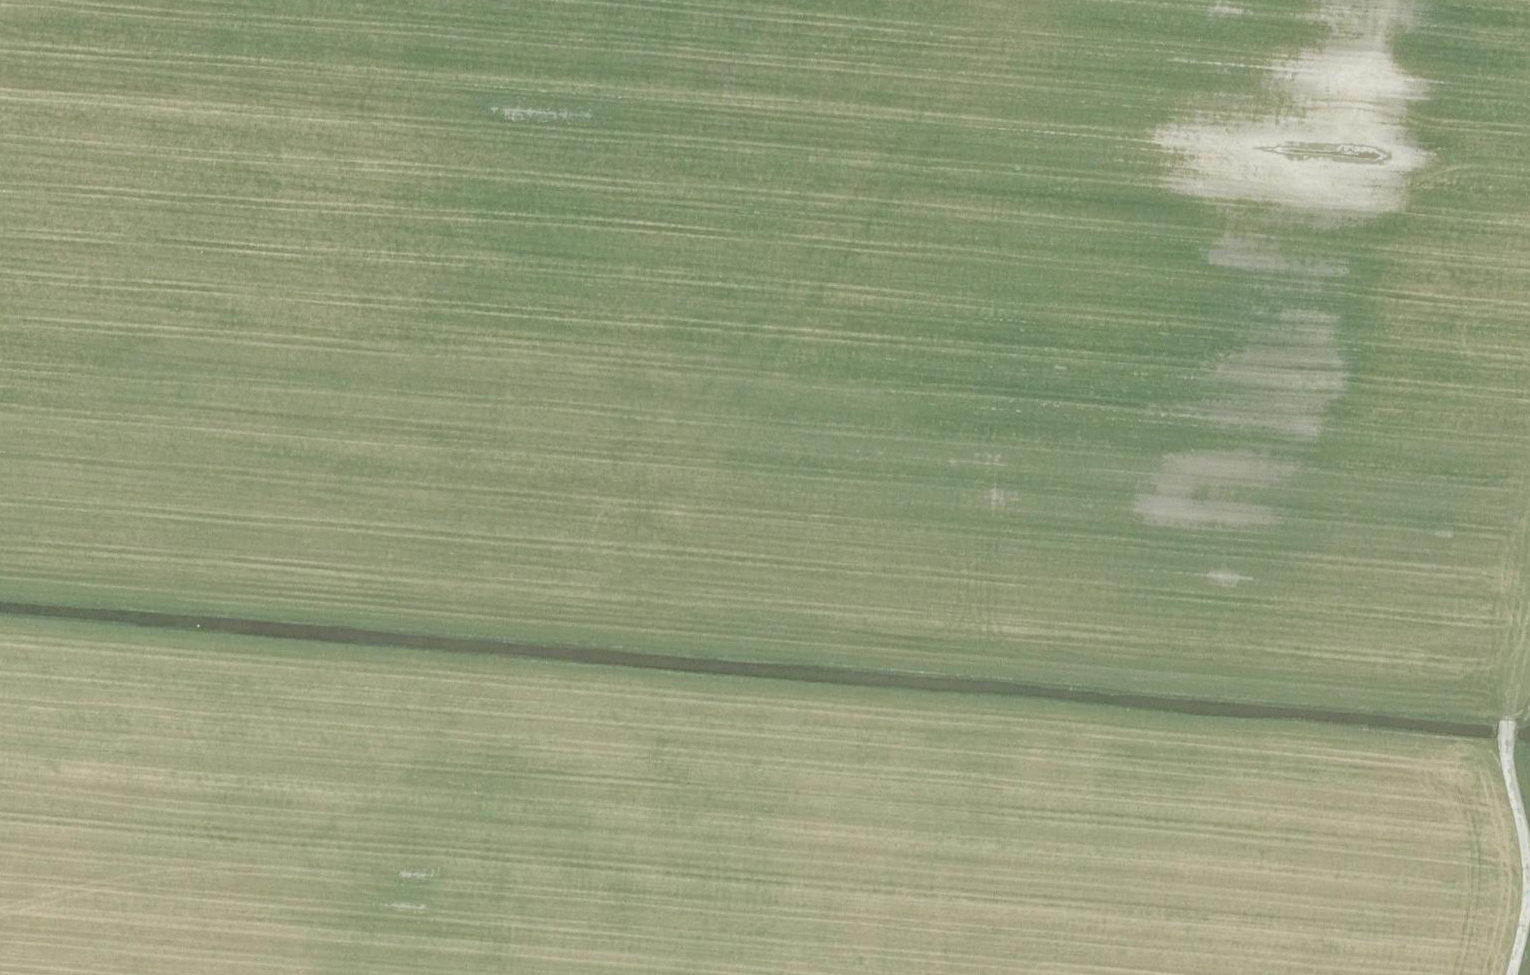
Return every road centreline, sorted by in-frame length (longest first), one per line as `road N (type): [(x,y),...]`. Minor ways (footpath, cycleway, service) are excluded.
road 1 (track): [(1510,716),(1509,767),(1529,888),(1511,974)]

